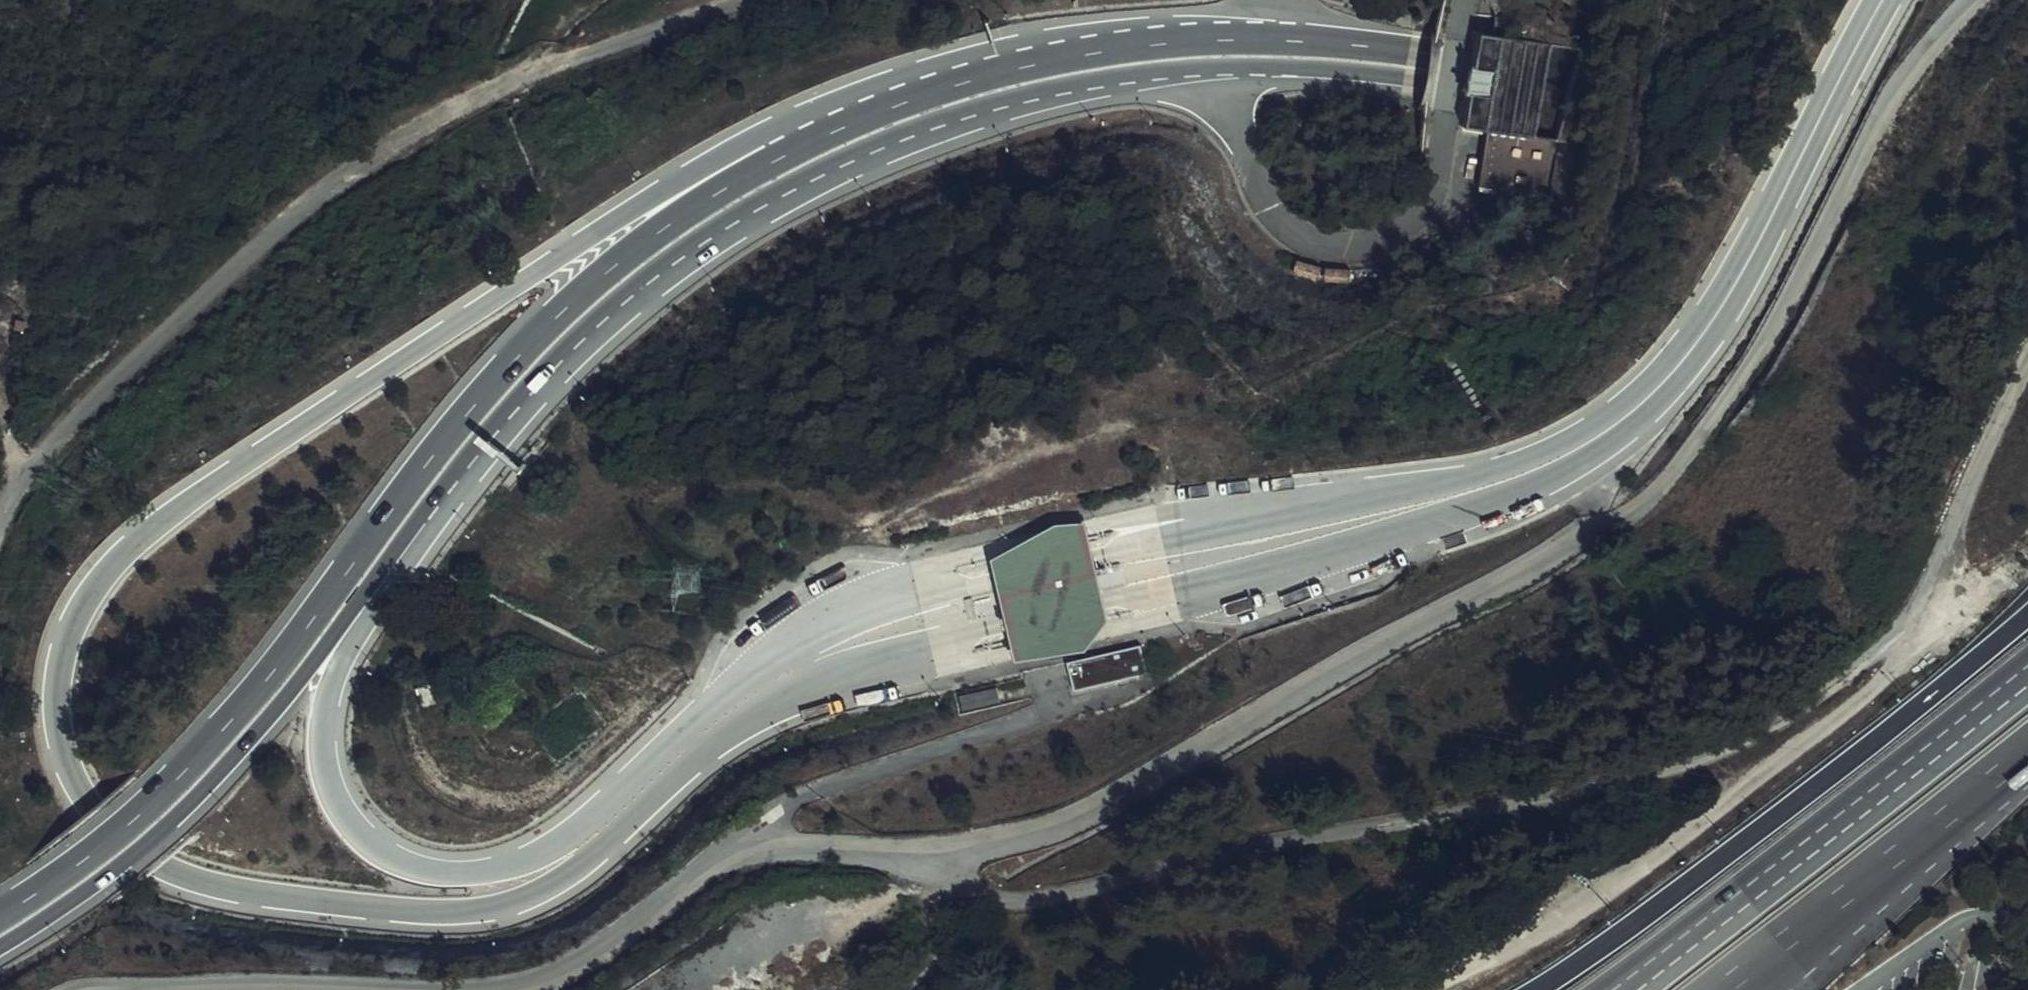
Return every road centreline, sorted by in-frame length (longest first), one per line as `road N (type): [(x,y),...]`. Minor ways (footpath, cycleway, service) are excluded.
road 1 (motorway): [(947,84),(831,108),(705,163),(125,550),(81,604),(61,656),(54,711),(62,755),(118,847),(184,889),(234,899),(467,916),(508,905),(584,869),(684,768),(796,693),(920,651),(1408,530),(1545,469)]
road 2 (motorway): [(445,495),(570,351),(654,279),(780,196),(954,121),(1082,87),(1169,74),(1241,67),(1359,73),(1632,124),(1822,172),(2027,264)]
road 3 (motorway): [(1545,469),(1257,519),(870,609),(731,688),(565,839),(489,871),(402,859),(344,808),(327,772),(323,729),(343,658),(445,495)]
road 4 (unclassified): [(751,848),(957,844),(1056,820),(1177,768),(1340,662),(1621,516),(1693,446),(1730,397),(1819,247),(1863,139),(1900,81),(1974,0)]
road 5 (track): [(873,851),(991,900),(1061,899),(1254,848),(1722,754),(1844,677),(1920,612),(2027,367)]
road 6 (motorway): [(947,84),(791,151),(607,273),(483,398),(308,626),(172,778),(96,846),(0,914)]
road 7 (motorway): [(2027,224),(1834,145),(1639,90),(1441,55),(1203,37),(1079,52),(947,84)]
road 8 (unclassified): [(0,512),(103,393),(257,239),(356,162),(470,97),(738,0)]
road 9 (motorway): [(0,949),(115,870),(196,797),(445,495)]
road 10 (track): [(1920,612),(1901,661),(1685,835),(1561,920),(1425,989)]
road 11 (motorway): [(2027,616),(1536,989)]
road 12 (motorway): [(1545,469),(1615,426),(1710,326),(1882,0)]
road 13 (motorway): [(2027,674),(1623,989)]
road 14 (motorway): [(1735,989),(2027,754)]
road 15 (track): [(1063,707),(837,783),(787,806),(751,848)]
road 16 (unclassified): [(751,848),(694,871),(569,967),(511,989)]

